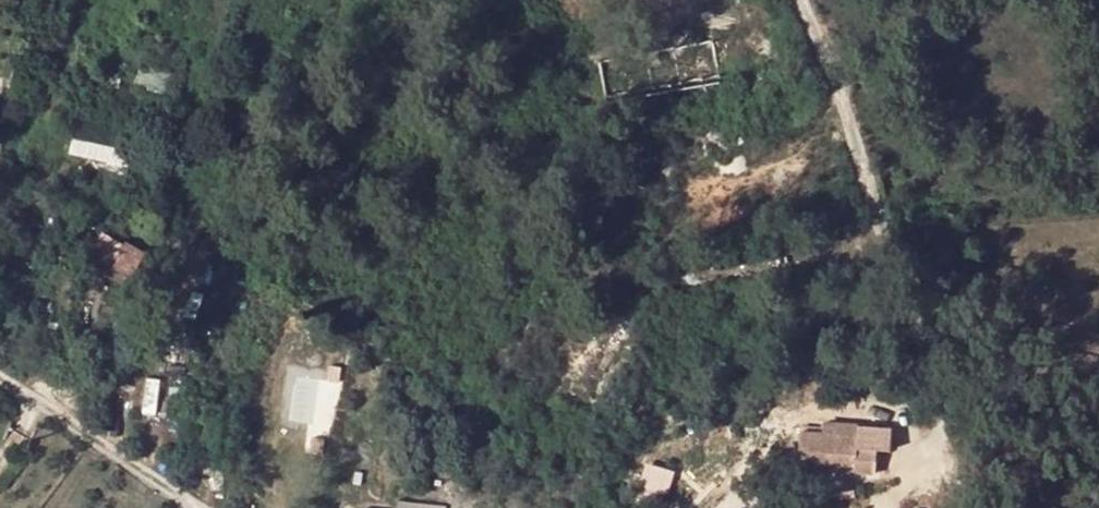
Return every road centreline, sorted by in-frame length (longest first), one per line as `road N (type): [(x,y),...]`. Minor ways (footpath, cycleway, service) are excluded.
road 1 (residential): [(0,377),(200,507)]

